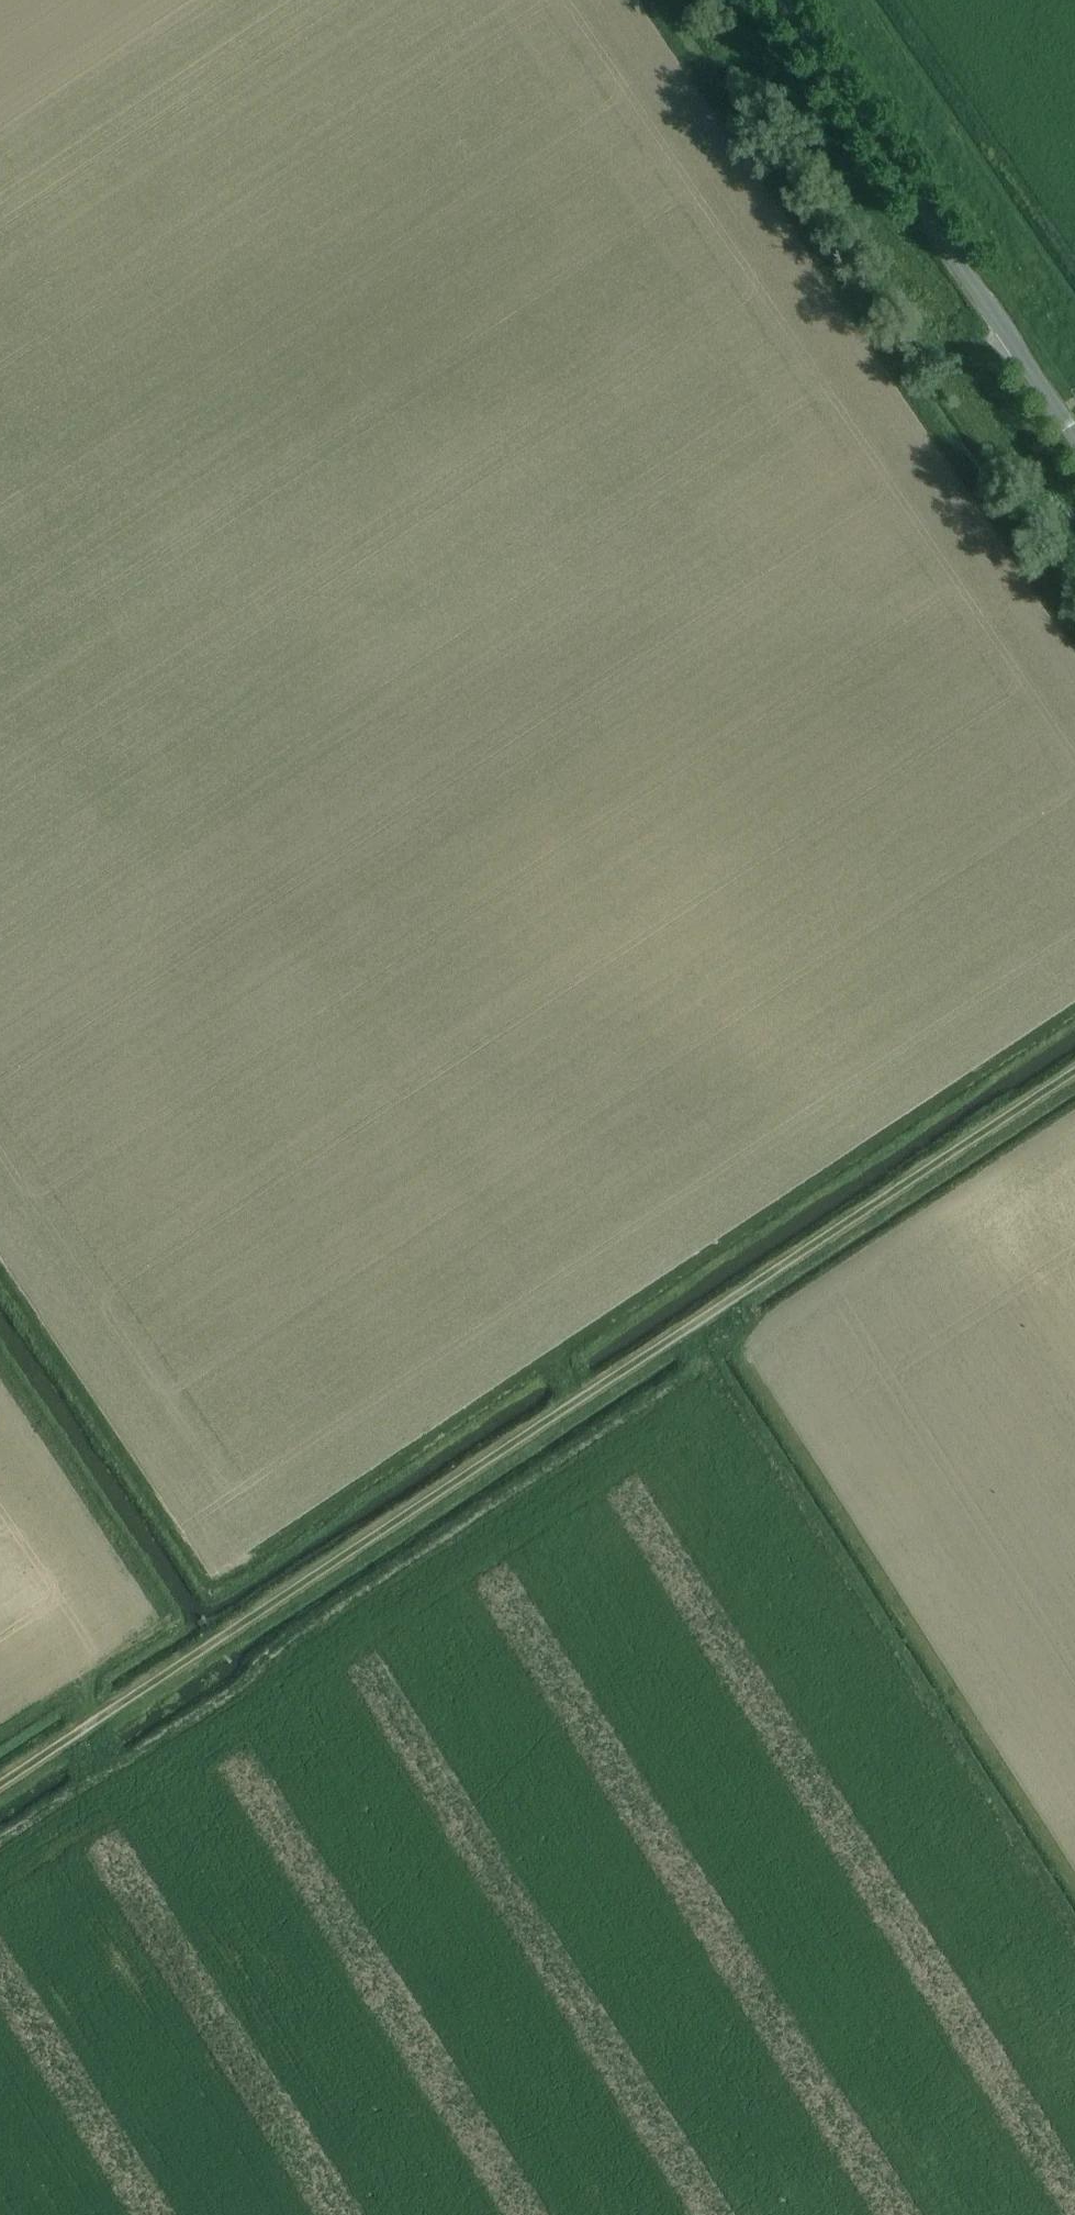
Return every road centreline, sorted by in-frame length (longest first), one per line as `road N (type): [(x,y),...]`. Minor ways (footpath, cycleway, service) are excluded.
road 1 (track): [(0,1790),(1074,1078)]
road 2 (unclassified): [(1074,417),(797,0)]

